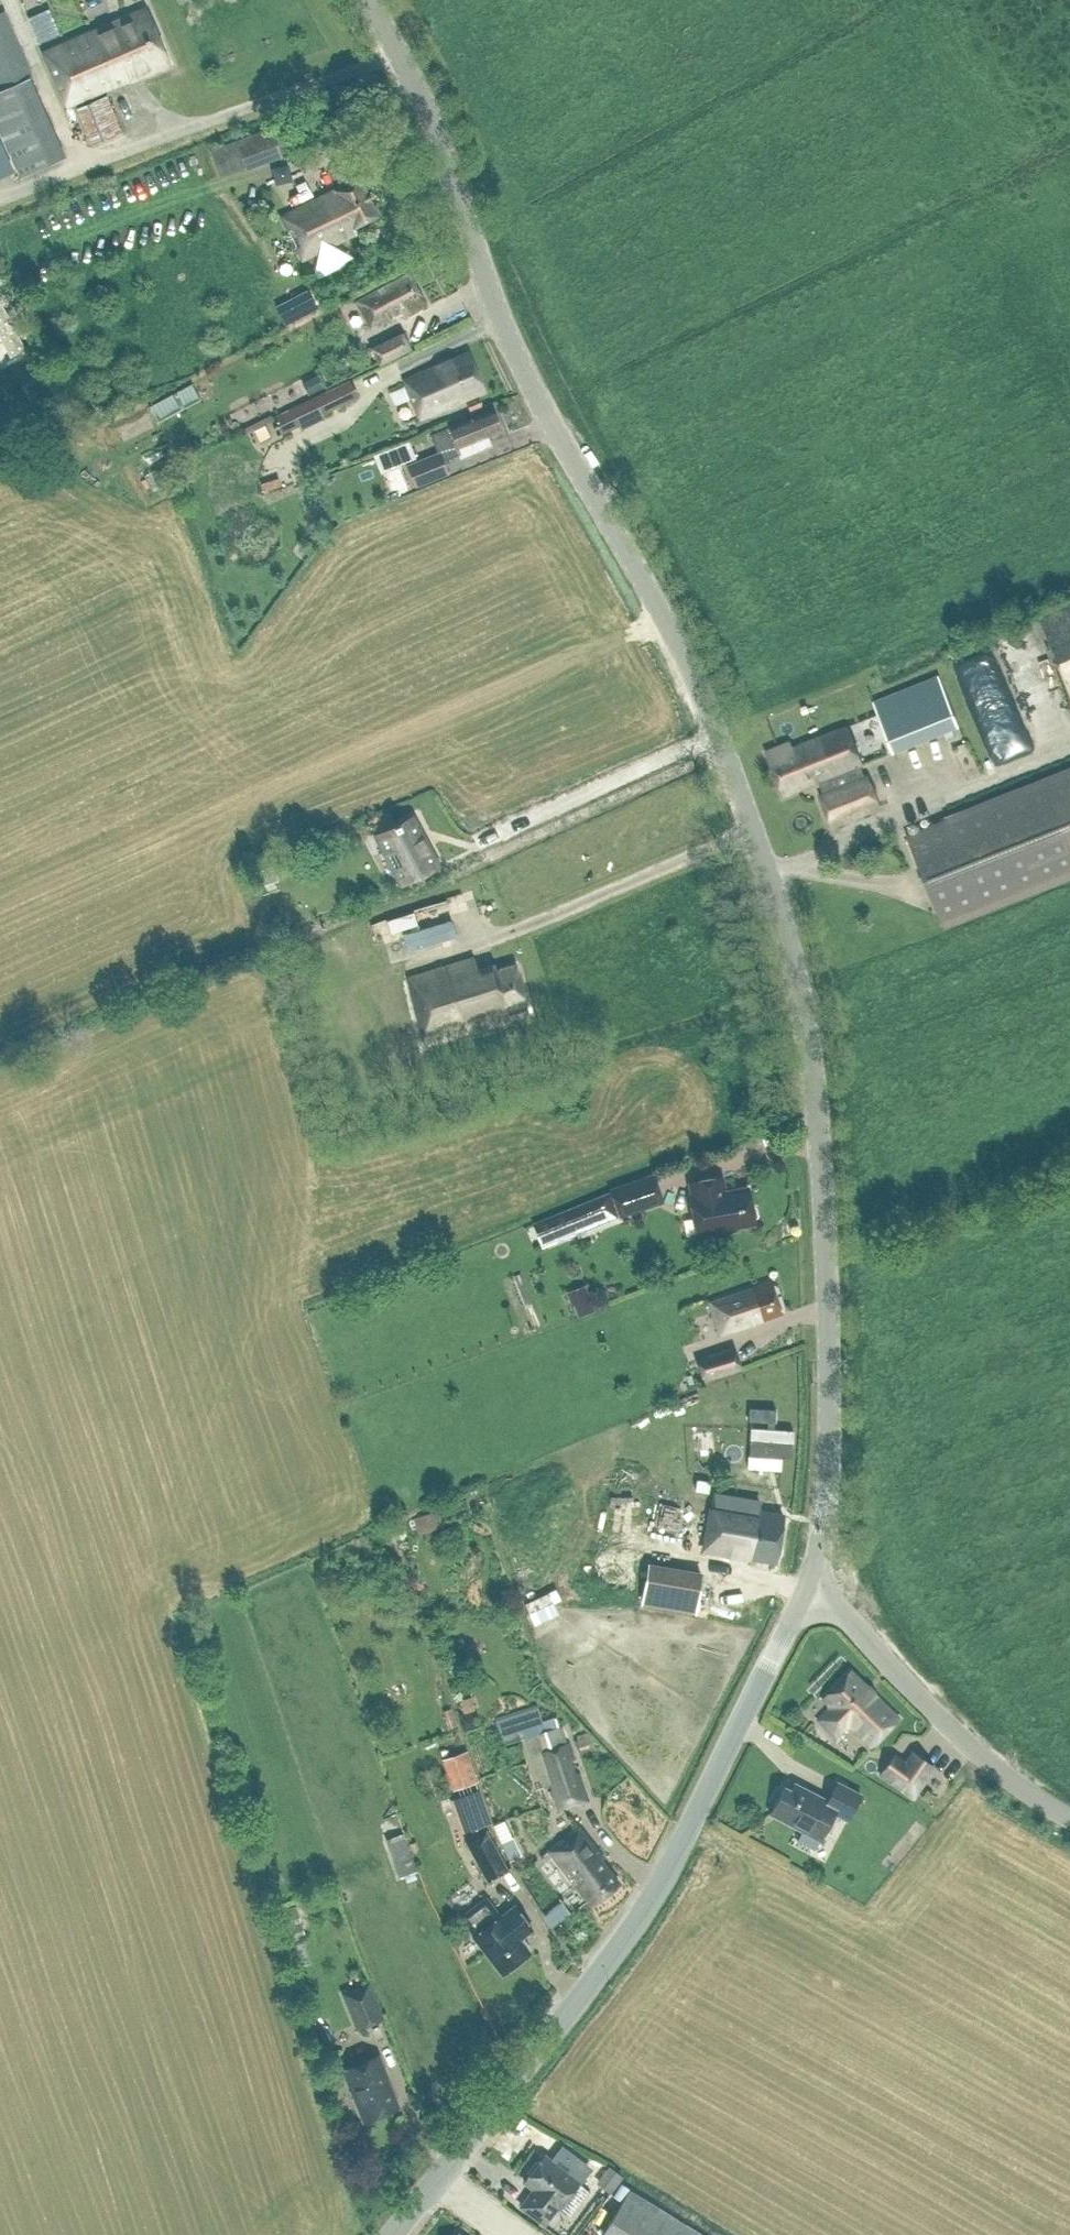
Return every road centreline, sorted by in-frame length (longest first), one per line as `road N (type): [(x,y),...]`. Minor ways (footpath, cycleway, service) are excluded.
road 1 (tertiary): [(823,1579),(831,1426),(826,1257),(808,1028),(793,952),(721,737),(676,638),(538,393),(489,291),(430,116),(368,0)]
road 2 (tertiary): [(389,2234),(633,1926),(798,1605),(823,1579)]
road 3 (unclassified): [(1069,1814),(979,1754),(932,1712),(823,1579)]

